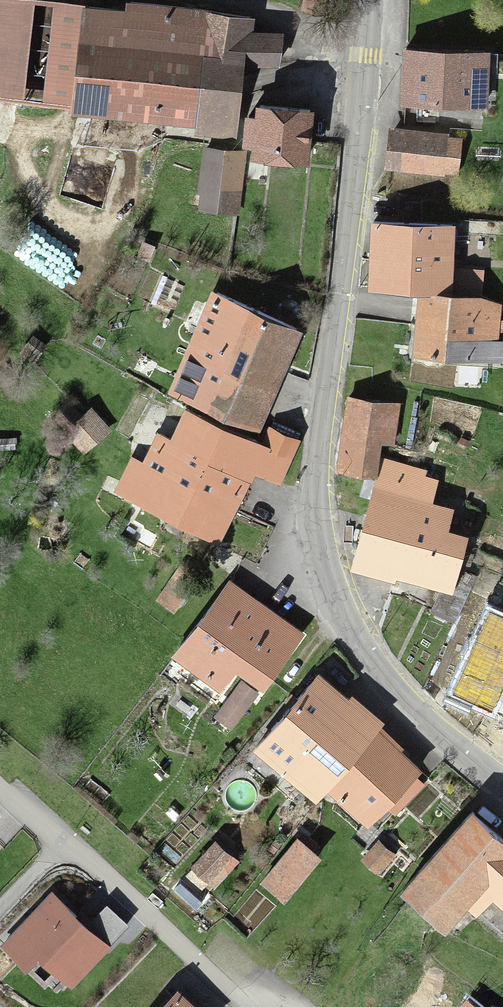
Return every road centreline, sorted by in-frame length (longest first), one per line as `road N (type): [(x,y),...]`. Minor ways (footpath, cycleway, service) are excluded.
road 1 (secondary): [(367,0),(315,499),(324,558),(369,662),(403,703),(502,784)]
road 2 (residential): [(236,1006),(99,872),(0,796)]
road 3 (track): [(366,40),(219,0)]

